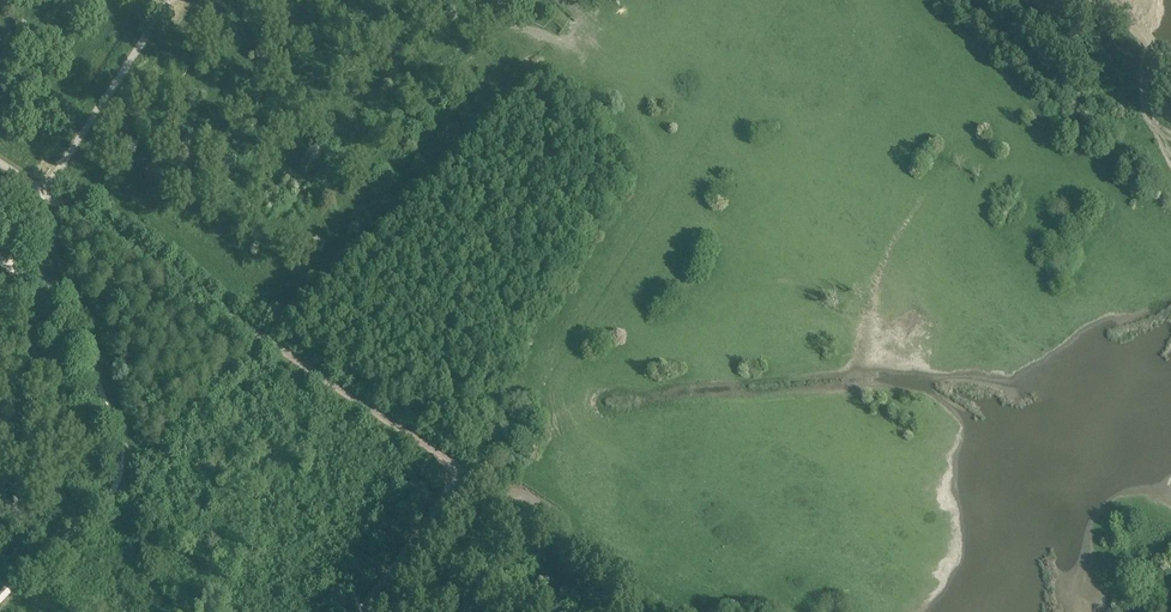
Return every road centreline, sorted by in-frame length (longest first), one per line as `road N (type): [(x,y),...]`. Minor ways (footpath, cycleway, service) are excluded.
road 1 (track): [(462,470),(544,524),(647,562),(784,591),(809,611)]

